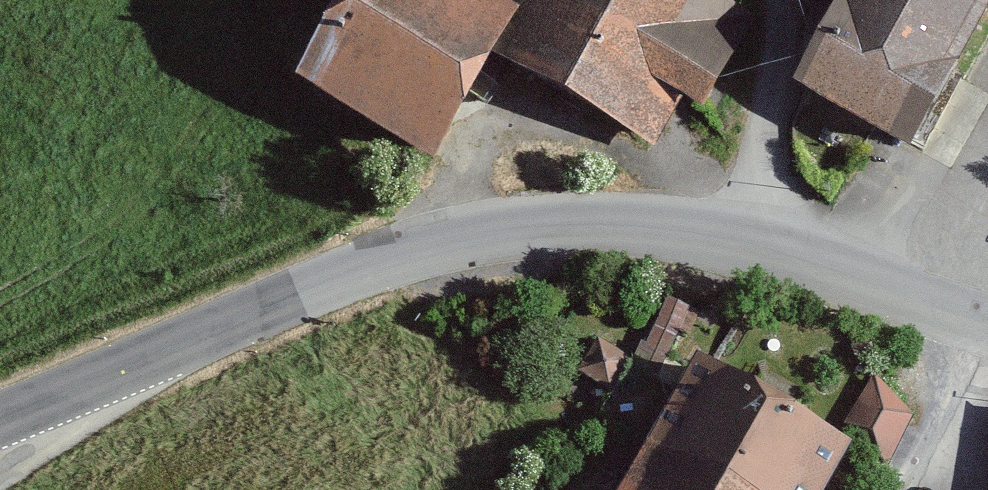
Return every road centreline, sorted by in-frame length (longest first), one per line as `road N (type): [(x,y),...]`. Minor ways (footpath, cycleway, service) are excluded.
road 1 (tertiary): [(0,419),(387,260),(550,225),(633,224),(751,245),(987,325)]
road 2 (track): [(783,0),(751,245)]
road 3 (track): [(75,387),(47,439),(0,477)]

